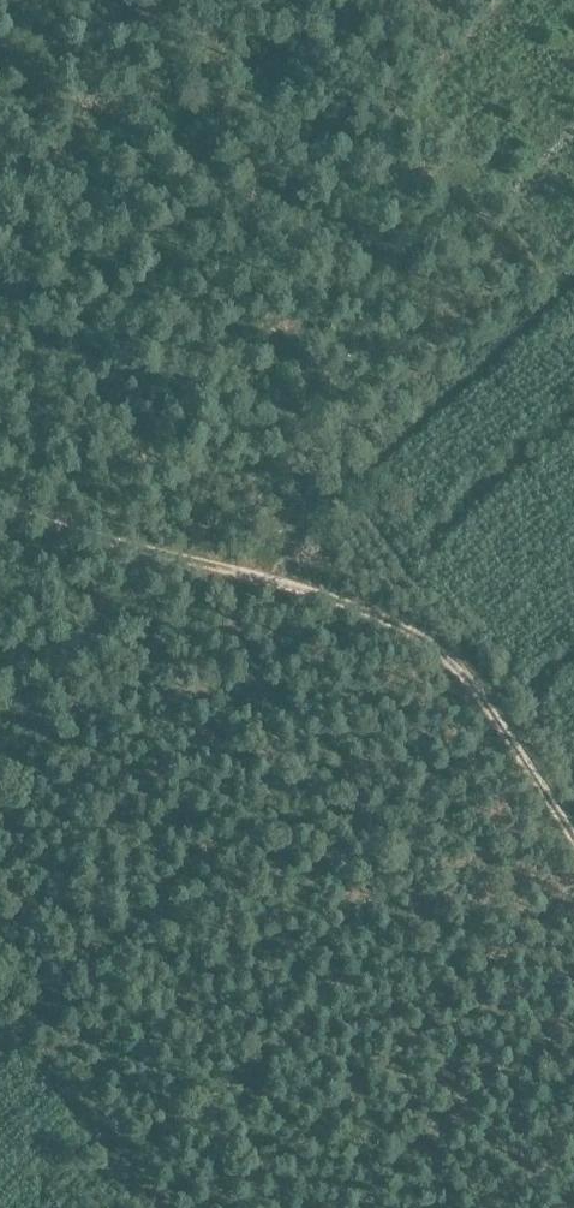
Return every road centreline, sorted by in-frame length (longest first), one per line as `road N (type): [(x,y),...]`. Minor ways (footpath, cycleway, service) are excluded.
road 1 (track): [(573,835),(465,675),(404,626),(311,592),(0,507)]
road 2 (track): [(381,460),(18,0)]
road 3 (track): [(573,279),(249,574)]

